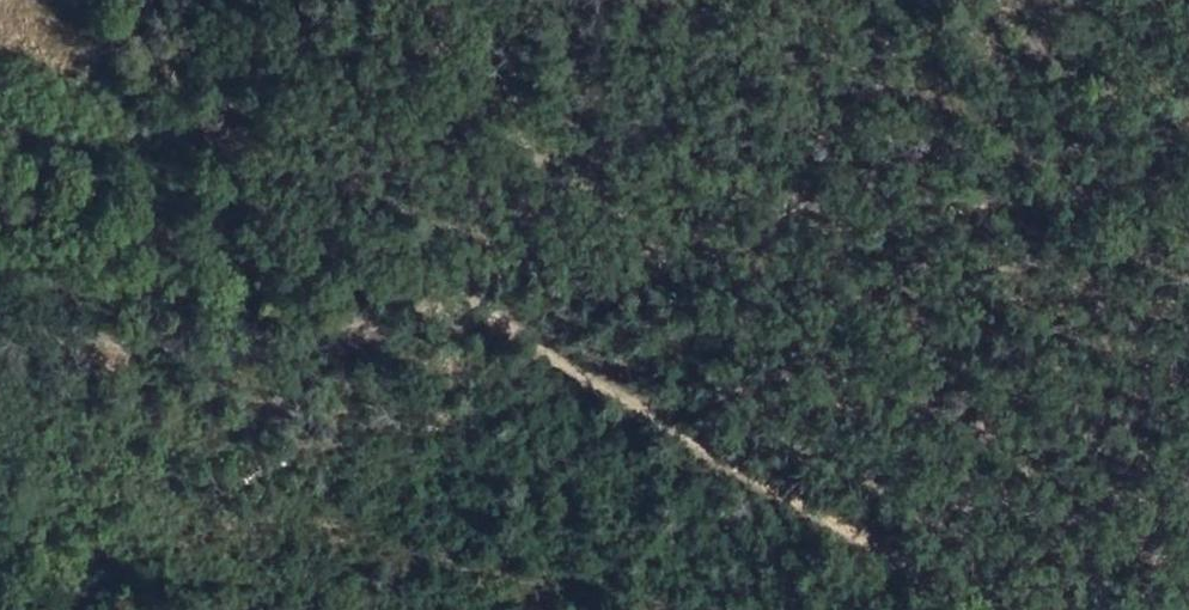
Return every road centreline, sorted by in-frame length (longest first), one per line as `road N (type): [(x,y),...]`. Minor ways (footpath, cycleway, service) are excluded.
road 1 (track): [(465,293),(526,269),(1044,188),(1188,177)]
road 2 (track): [(963,609),(913,573),(656,430),(465,293)]
road 3 (track): [(0,330),(166,352),(361,323),(465,293)]

